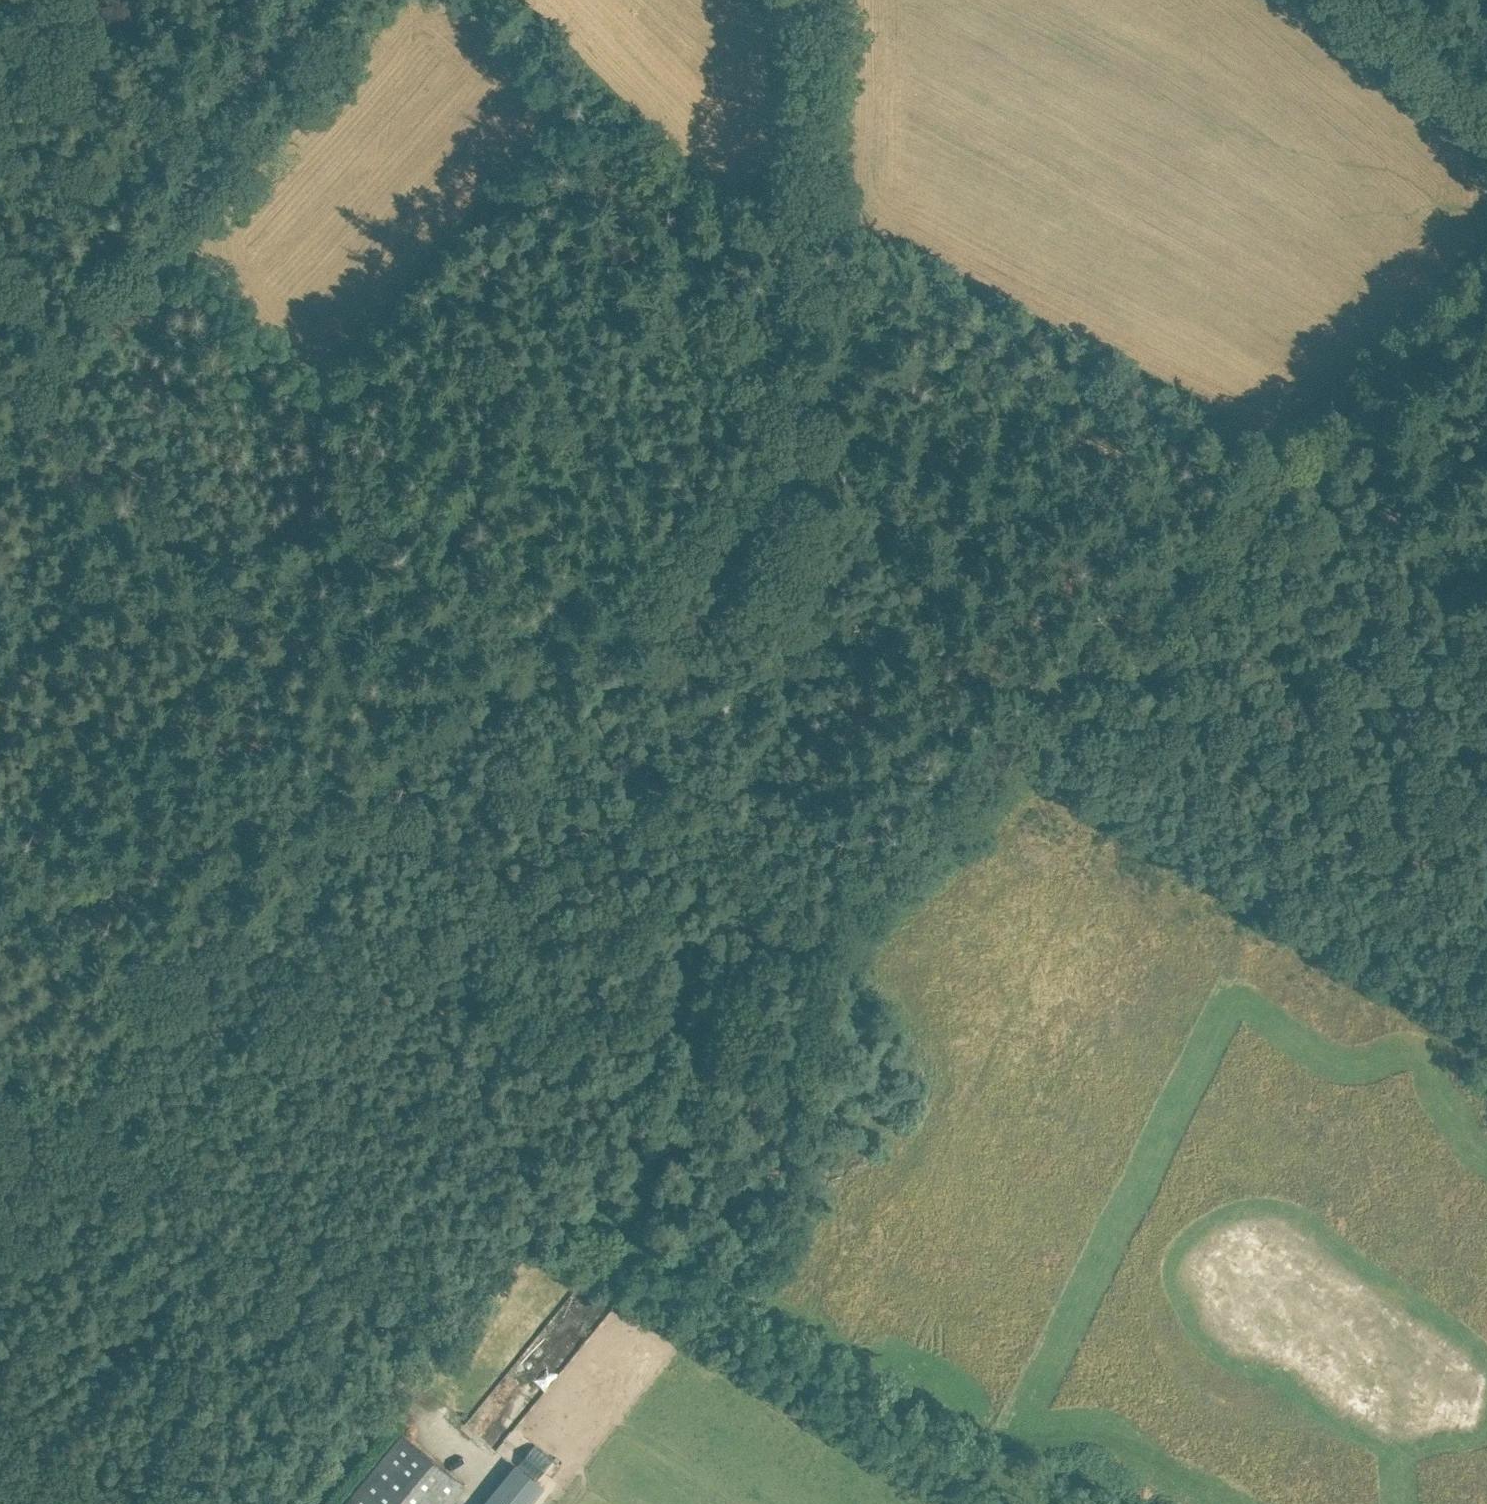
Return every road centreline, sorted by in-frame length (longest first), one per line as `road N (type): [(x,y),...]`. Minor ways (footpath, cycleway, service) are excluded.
road 1 (track): [(793,940),(826,930),(1486,289)]
road 2 (track): [(147,1503),(193,1356),(186,1321),(123,1250),(366,974),(389,887),(398,772)]
road 3 (track): [(280,1503),(491,1288),(666,1165),(699,1098),(708,996),(726,975),(793,940)]
road 4 (track): [(568,672),(801,376),(813,0)]
road 5 (track): [(63,332),(375,0)]
road 6 (track): [(398,772),(219,853),(118,843),(0,808)]
road 7 (track): [(793,940),(568,672)]
road 8 (track): [(1486,152),(1333,0)]
road 9 (track): [(568,672),(540,703),(398,772)]
road 10 (track): [(0,490),(34,380),(63,332)]

